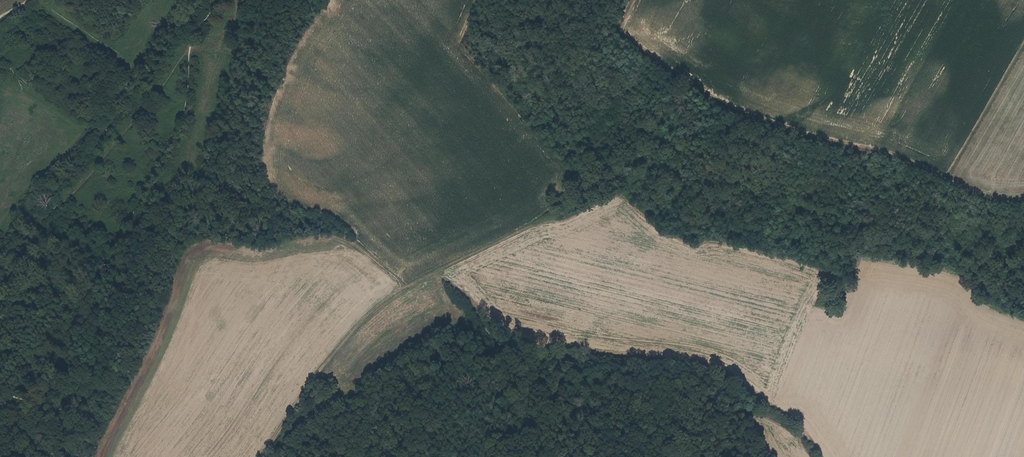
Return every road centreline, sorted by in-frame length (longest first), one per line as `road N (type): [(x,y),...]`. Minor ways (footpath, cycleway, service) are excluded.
road 1 (track): [(820,456),(807,437),(724,370),(595,353),(539,362),(490,335),(465,293),(437,273),(354,325),(252,456)]

